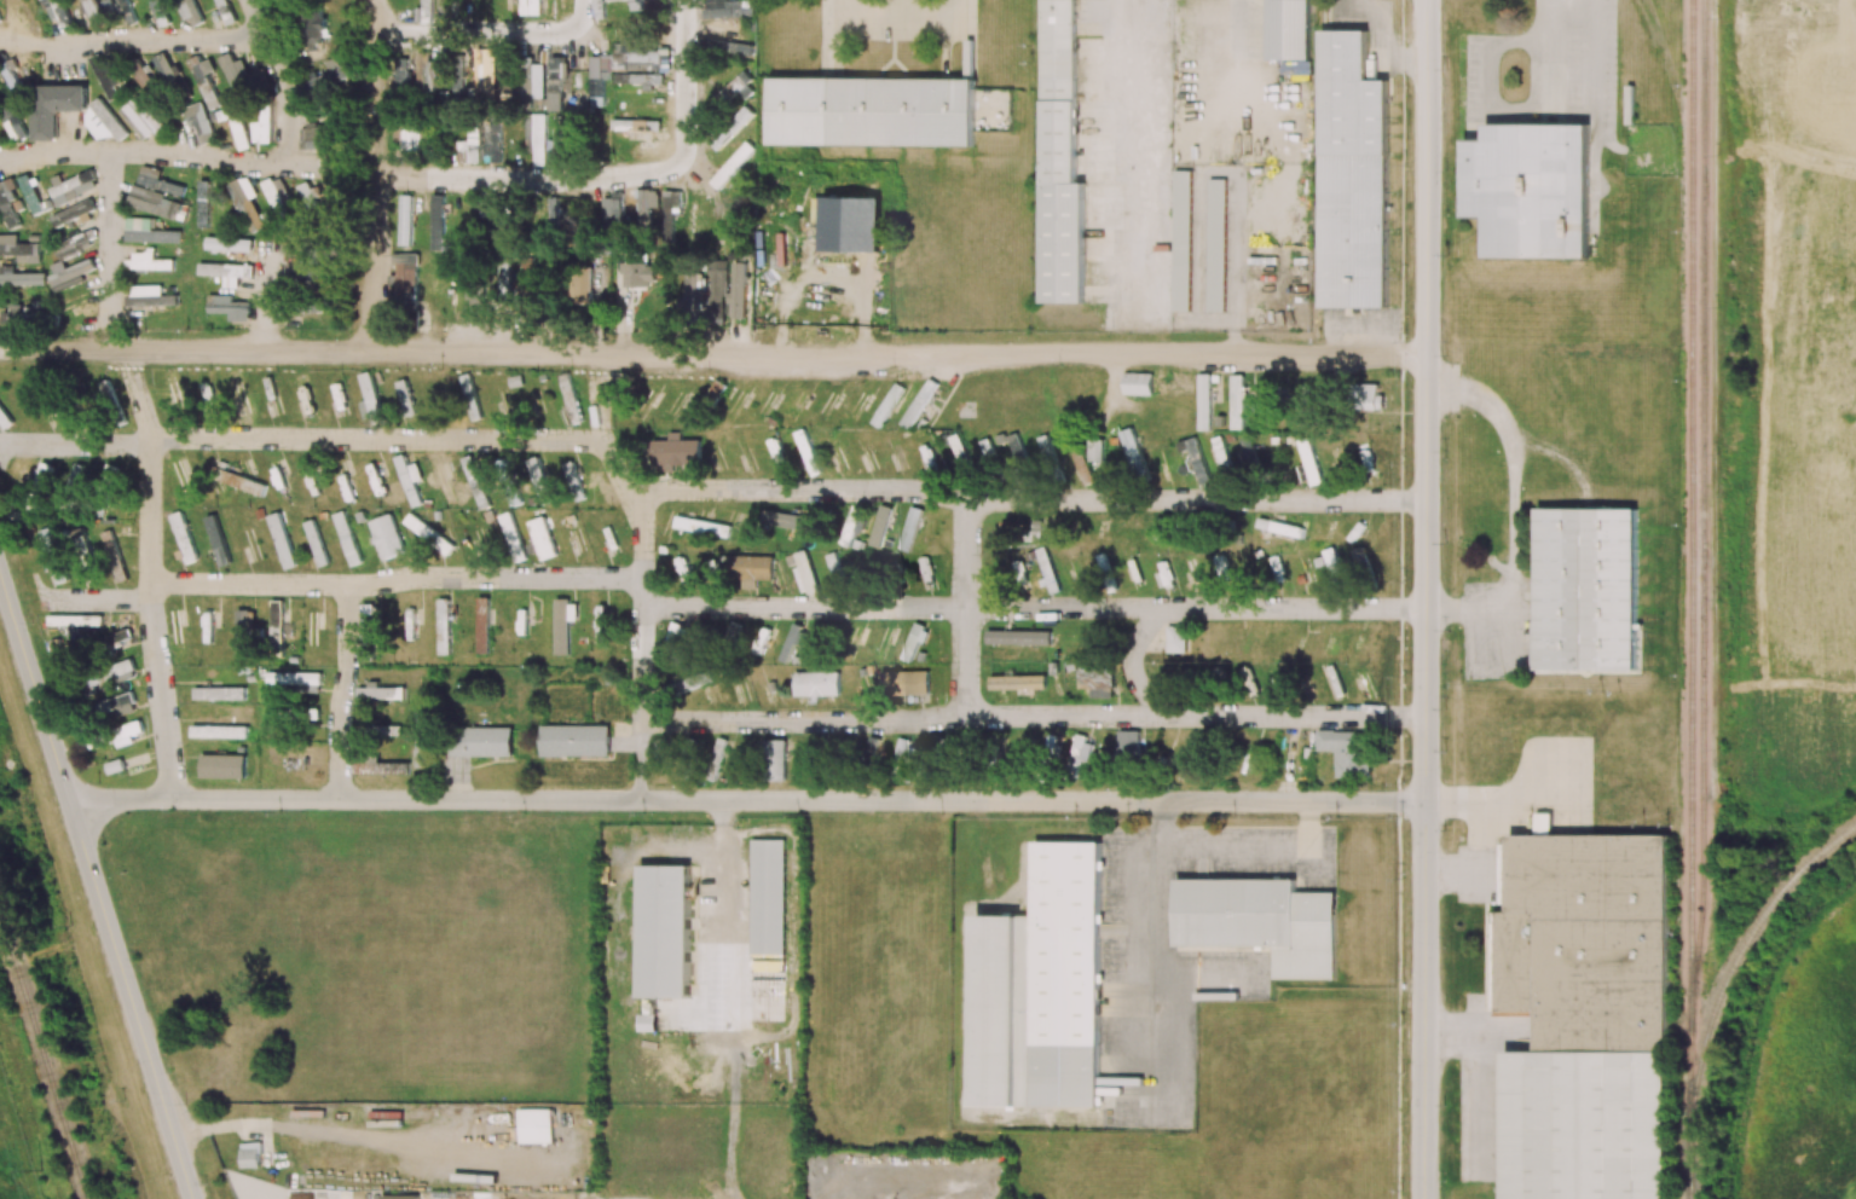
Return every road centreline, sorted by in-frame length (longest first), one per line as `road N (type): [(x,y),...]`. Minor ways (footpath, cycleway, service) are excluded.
road 1 (residential): [(1426,354),(0,350)]
road 2 (residential): [(1426,803),(132,799),(70,810)]
road 3 (tertiary): [(1423,1198),(1427,0)]
road 4 (secondary): [(0,579),(190,1198)]
road 5 (residential): [(260,37),(281,76),(279,162),(164,151),(0,155)]
road 6 (residential): [(369,353),(369,0)]
road 7 (residential): [(0,39),(260,37)]

